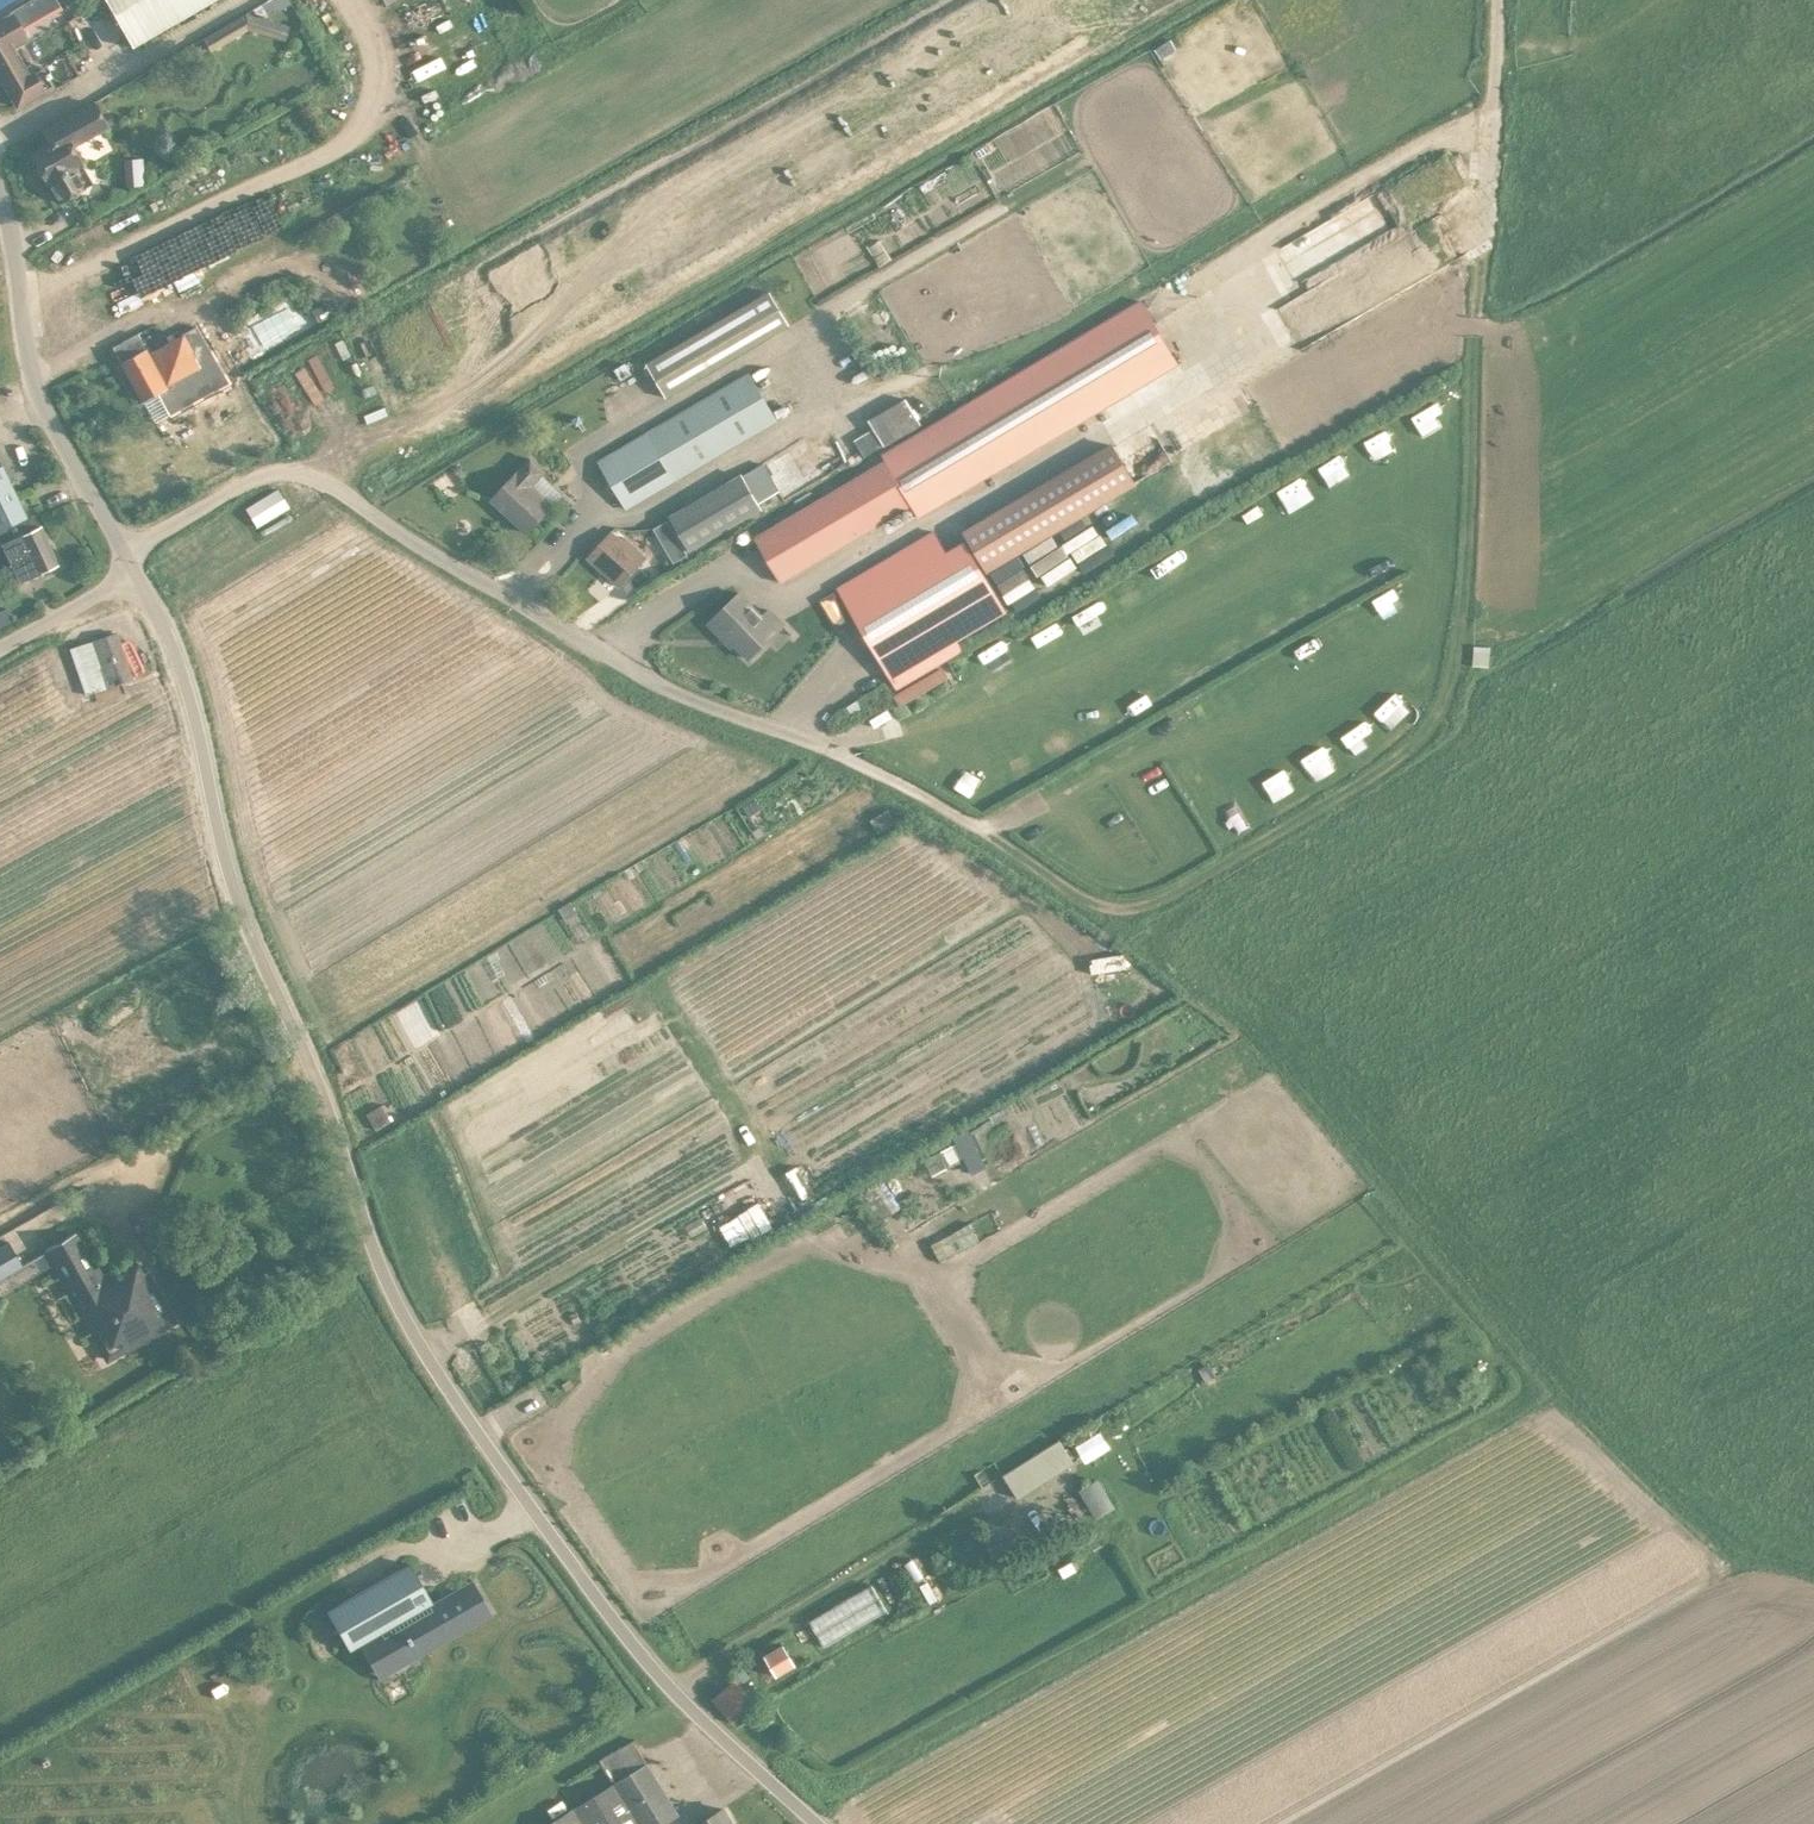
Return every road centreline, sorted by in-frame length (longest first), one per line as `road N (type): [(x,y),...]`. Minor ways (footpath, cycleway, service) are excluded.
road 1 (track): [(1498,0),(1460,626),(1452,687),(1414,744),(1172,895),(1112,906),(951,808),(786,733)]
road 2 (unclassified): [(825,1823),(697,1712),(544,1528),(420,1352),(302,1050),(249,939),(187,694),(135,570)]
road 3 (track): [(1230,1009),(1265,1034),(1557,1364),(1738,1522),(1813,1548)]
road 4 (unclassified): [(124,552),(249,480),(277,470),(301,473),(590,647),(786,733)]
road 5 (unclassified): [(124,552),(36,402),(0,222)]
road 6 (track): [(1230,1009),(1112,906)]
road 7 (unclassified): [(0,648),(135,570)]

